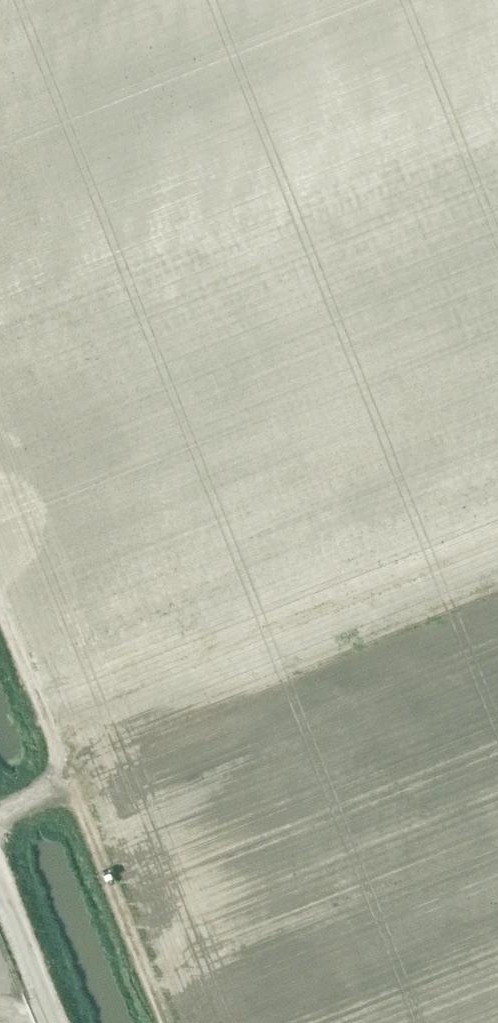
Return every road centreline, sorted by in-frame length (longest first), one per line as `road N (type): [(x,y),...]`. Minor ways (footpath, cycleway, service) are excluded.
road 1 (track): [(0,815),(56,779),(63,754),(16,648)]
road 2 (unclassified): [(54,1022),(0,885)]

